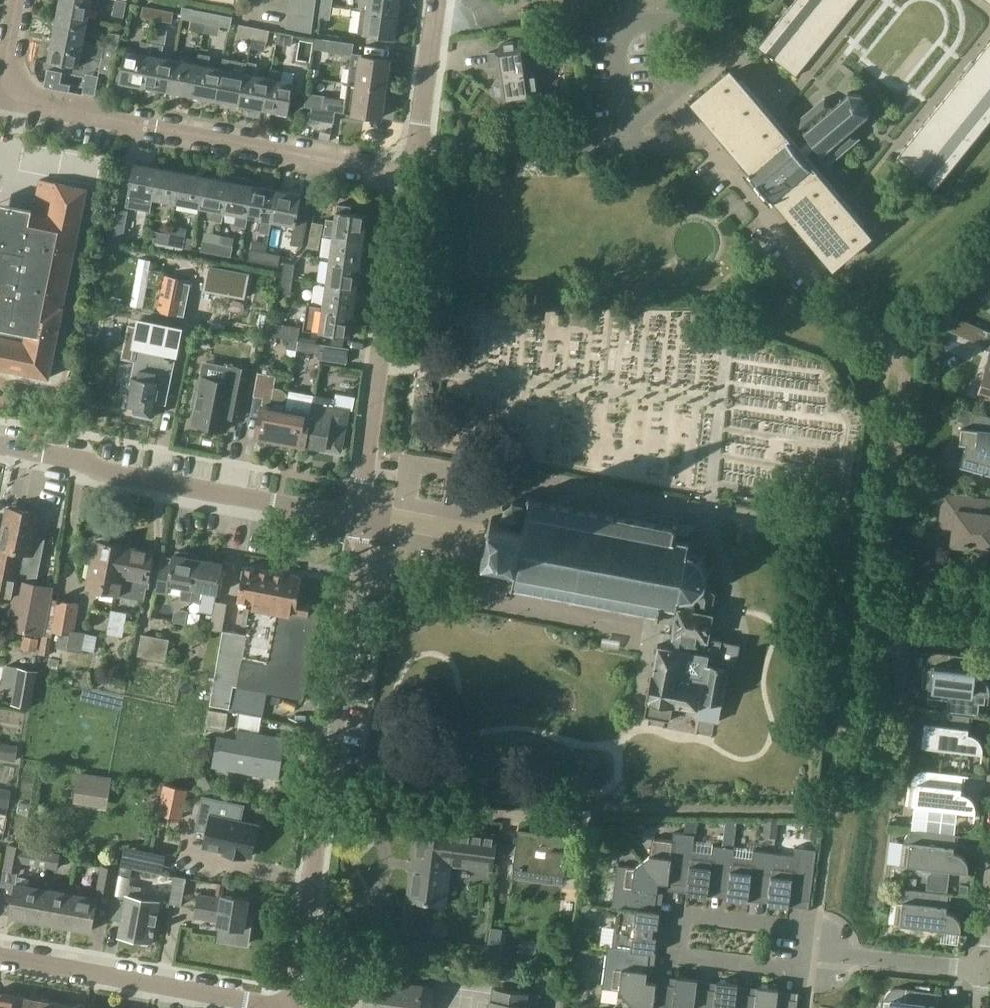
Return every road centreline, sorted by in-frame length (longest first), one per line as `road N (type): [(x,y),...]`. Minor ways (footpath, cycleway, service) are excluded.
road 1 (residential): [(406,175),(19,100),(6,81),(20,0)]
road 2 (residential): [(296,1007),(362,520)]
road 3 (residential): [(362,520),(0,443)]
road 4 (residential): [(362,520),(406,175)]
road 5 (residential): [(795,947),(797,928),(686,914),(680,958),(792,971)]
road 6 (residential): [(281,1007),(0,956)]
road 7 (residential): [(417,153),(624,142)]
road 8 (residential): [(985,970),(795,947)]
road 9 (residential): [(702,142),(822,282)]
road 10 (residential): [(417,153),(438,0)]

